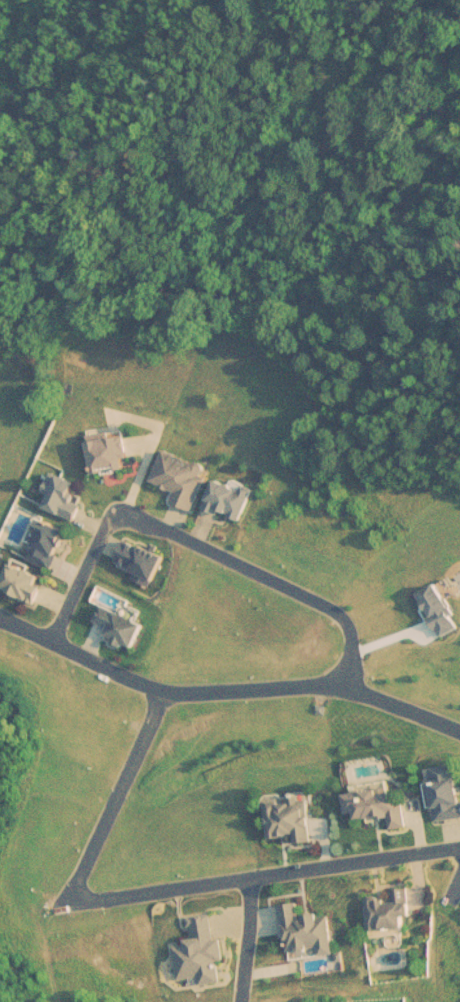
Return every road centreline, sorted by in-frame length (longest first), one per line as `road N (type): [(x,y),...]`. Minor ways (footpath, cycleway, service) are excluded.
road 1 (residential): [(459,849),(84,902),(69,894),(158,693)]
road 2 (residential): [(52,642),(158,693),(344,687),(350,616)]
road 3 (residential): [(350,616),(113,517)]
road 4 (residential): [(113,517),(52,642)]
road 5 (residential): [(247,877),(240,1001)]
road 6 (residential): [(344,687),(459,733)]

